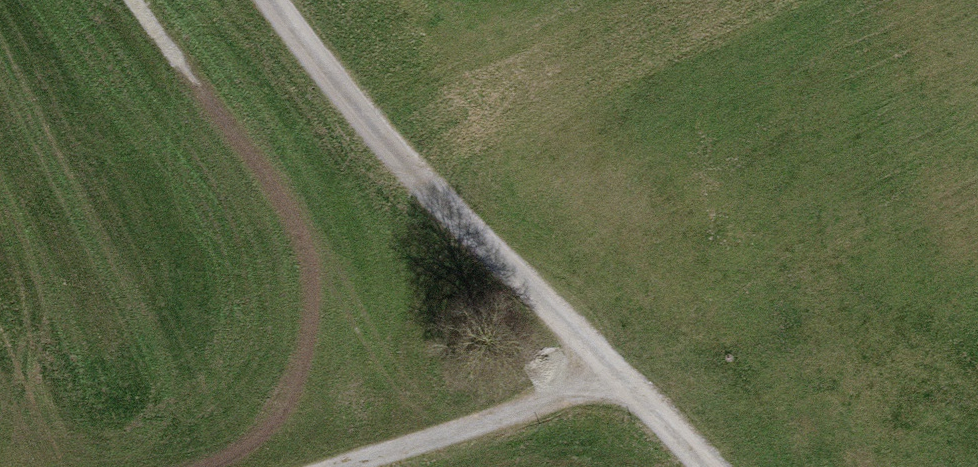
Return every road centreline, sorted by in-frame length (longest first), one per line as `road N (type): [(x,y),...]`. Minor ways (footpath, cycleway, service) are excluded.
road 1 (track): [(282,0),(488,234),(595,335),(704,466)]
road 2 (track): [(237,466),(542,374),(595,335)]

